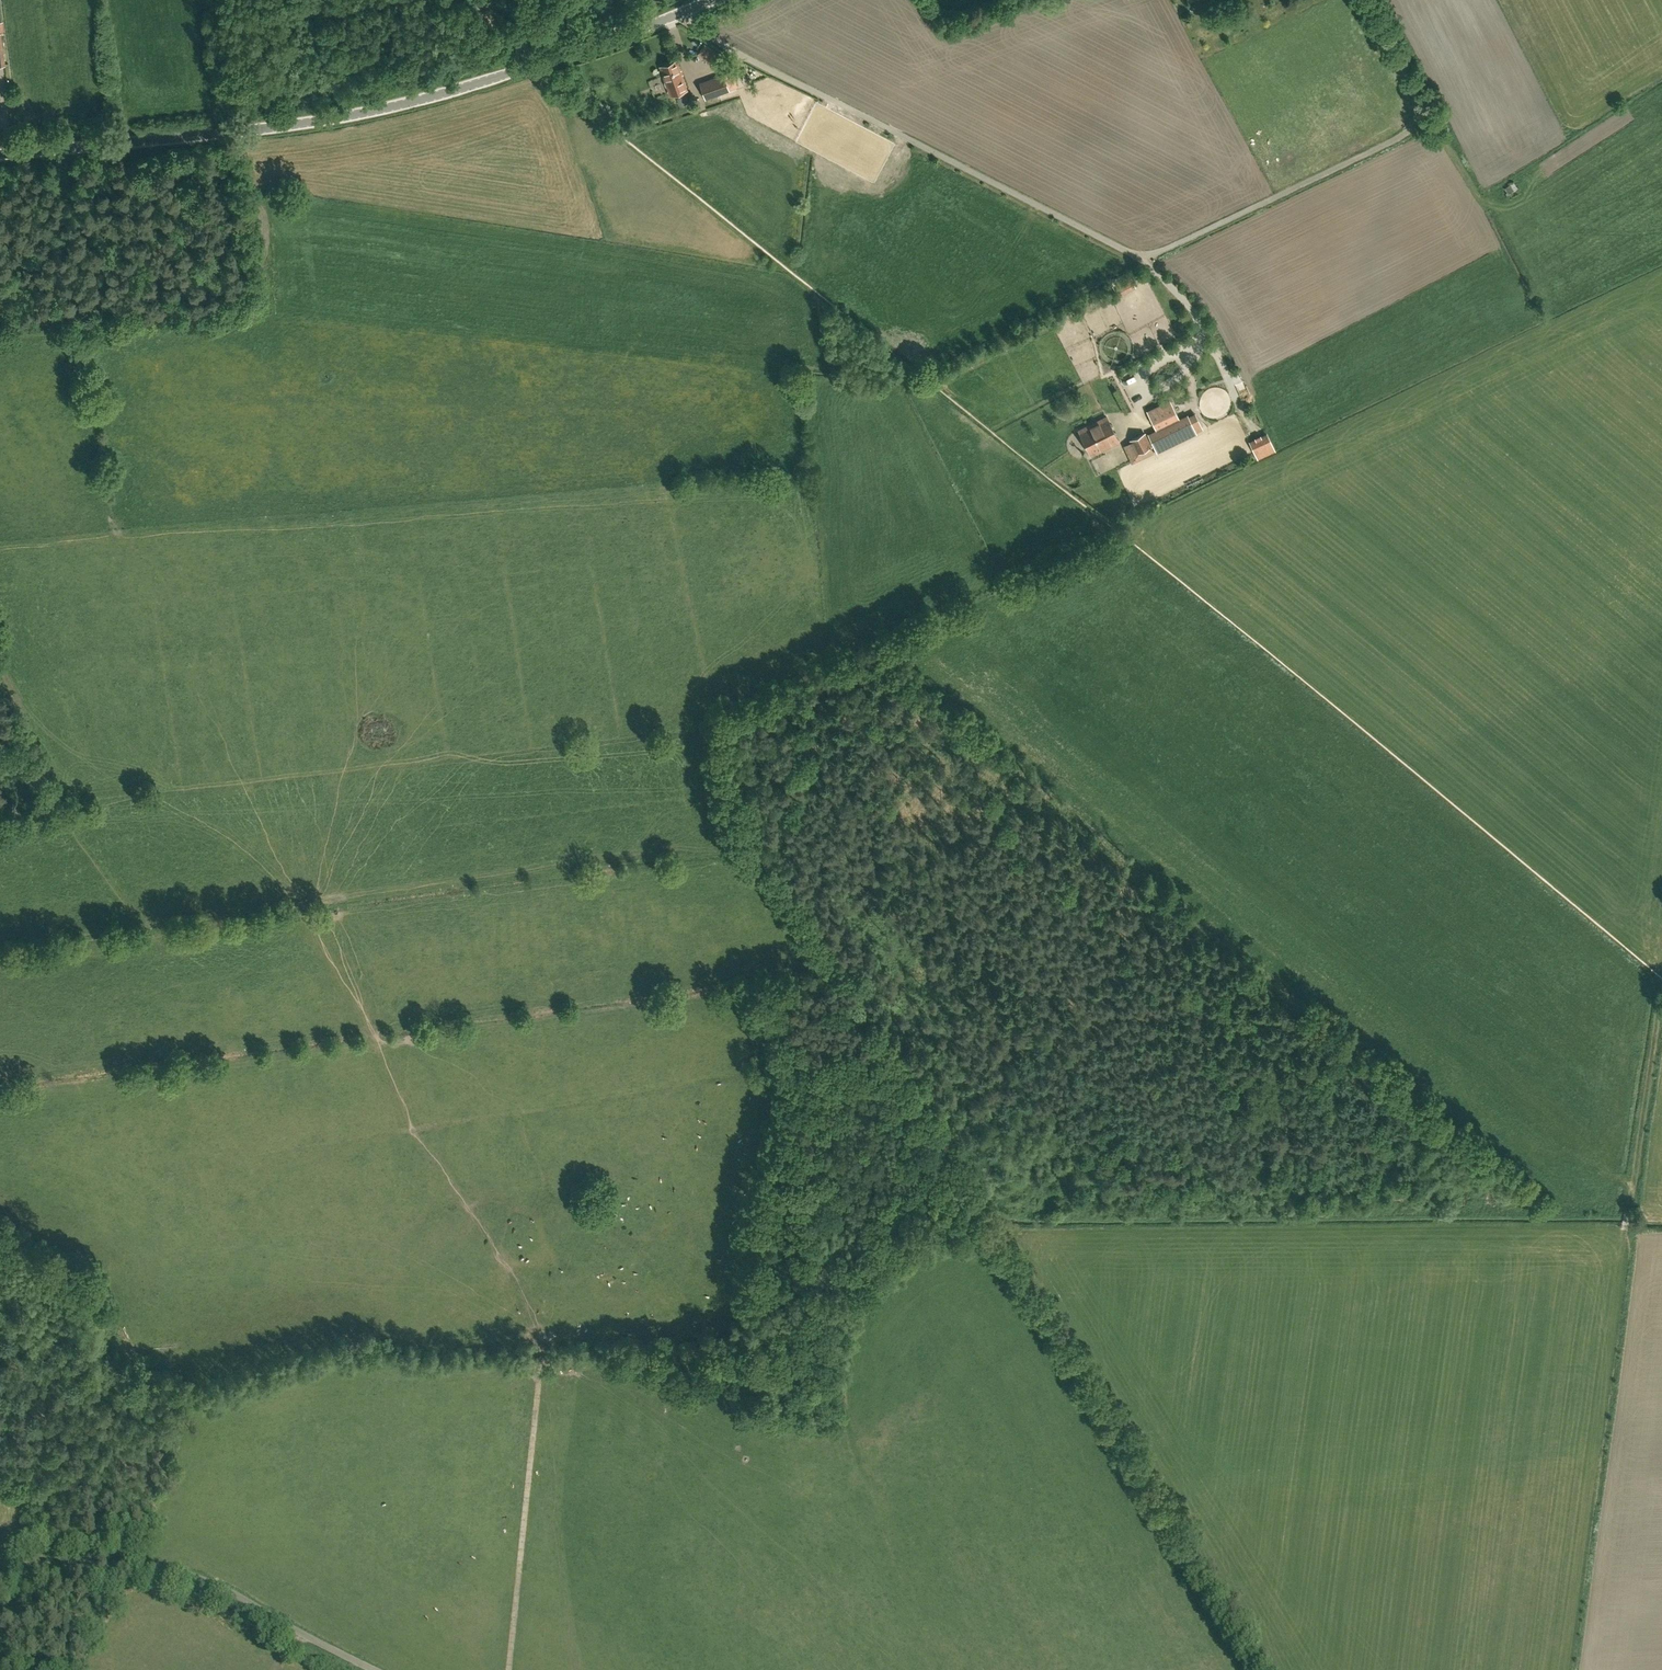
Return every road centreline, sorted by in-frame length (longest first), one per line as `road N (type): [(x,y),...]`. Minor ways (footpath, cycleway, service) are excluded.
road 1 (unclassified): [(0,154),(398,105),(533,67),(707,0)]
road 2 (unclassified): [(376,1669),(188,1572),(140,1563),(0,1564)]

